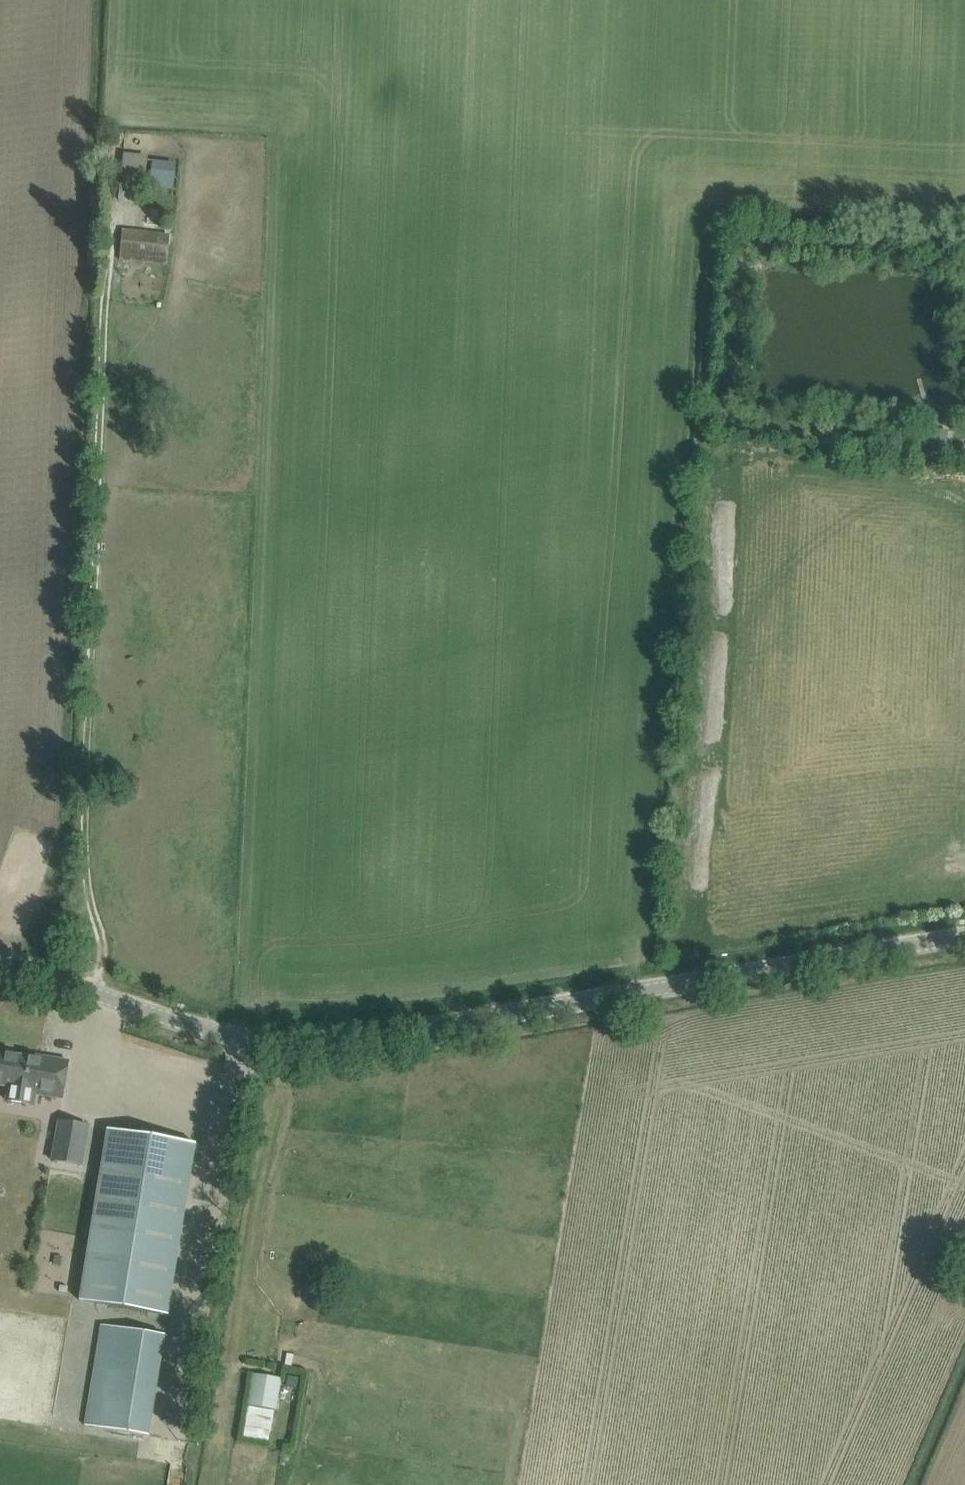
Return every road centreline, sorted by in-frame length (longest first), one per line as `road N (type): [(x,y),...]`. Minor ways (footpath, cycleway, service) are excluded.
road 1 (unclassified): [(0,959),(156,1013),(253,1036),(369,1037),(964,933)]

